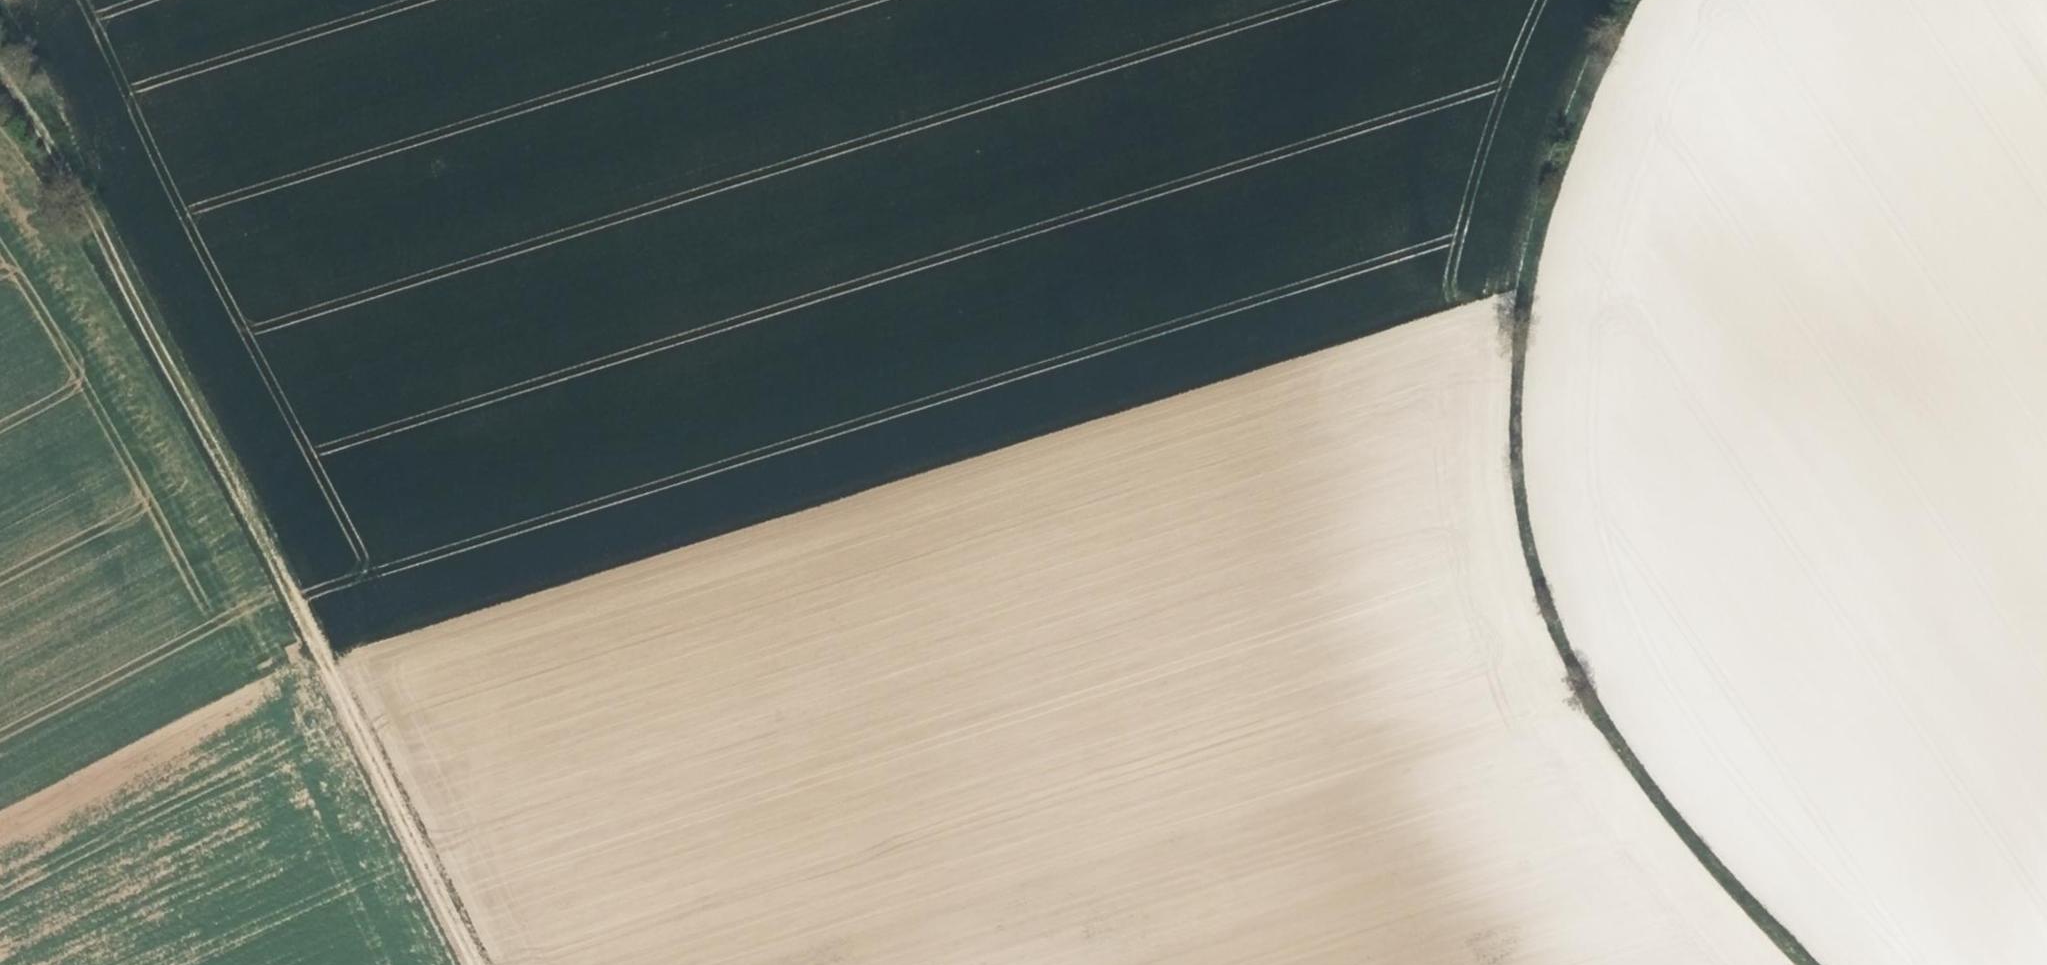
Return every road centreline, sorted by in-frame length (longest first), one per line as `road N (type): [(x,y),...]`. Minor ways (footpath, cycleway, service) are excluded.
road 1 (track): [(0,68),(222,453),(475,964)]

